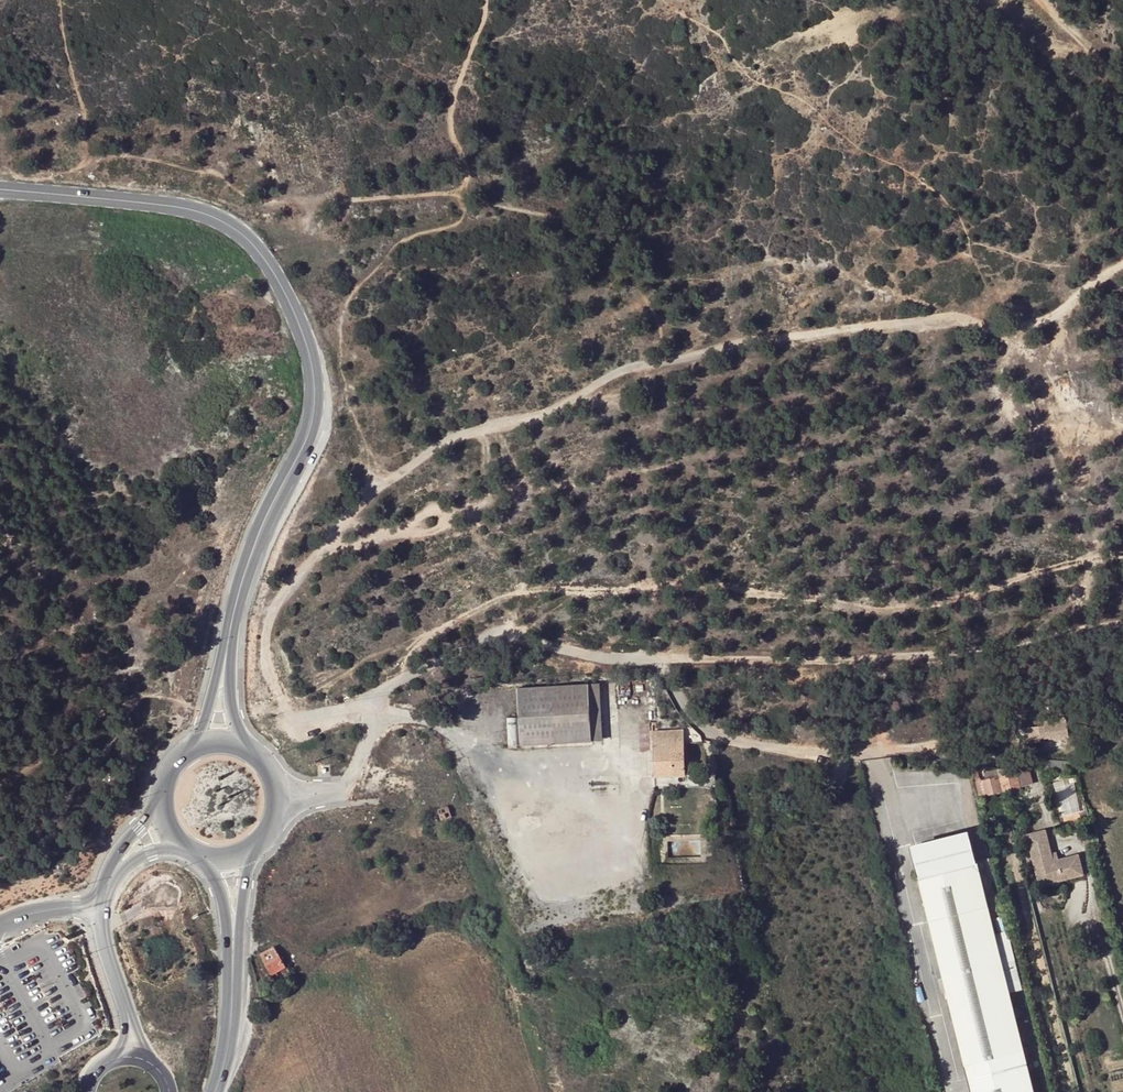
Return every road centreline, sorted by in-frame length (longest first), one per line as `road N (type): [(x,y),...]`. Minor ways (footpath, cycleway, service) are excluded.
road 1 (track): [(375,703),(305,715),(289,710),(267,670),(268,621),(364,500),(438,447),(554,411),(630,367),(956,315),(1019,330),(1122,266)]
road 2 (track): [(389,688),(412,645),(525,590),(719,582),(864,607),(914,605),(1122,551)]
road 3 (secondary): [(0,191),(216,218),(259,250),(281,283),(312,368),(312,417),(252,551),(231,623)]
road 4 (track): [(657,660),(802,661),(1011,645),(1122,618)]
road 5 (unclassified): [(348,784),(375,703),(465,643),(510,638),(657,660)]
road 6 (secondary): [(216,1091),(228,1046),(233,954)]
road 7 (secondary): [(248,747),(230,691),(231,623)]
road 8 (track): [(1042,0),(1122,96)]
road 9 (secondary): [(231,623),(200,740)]

